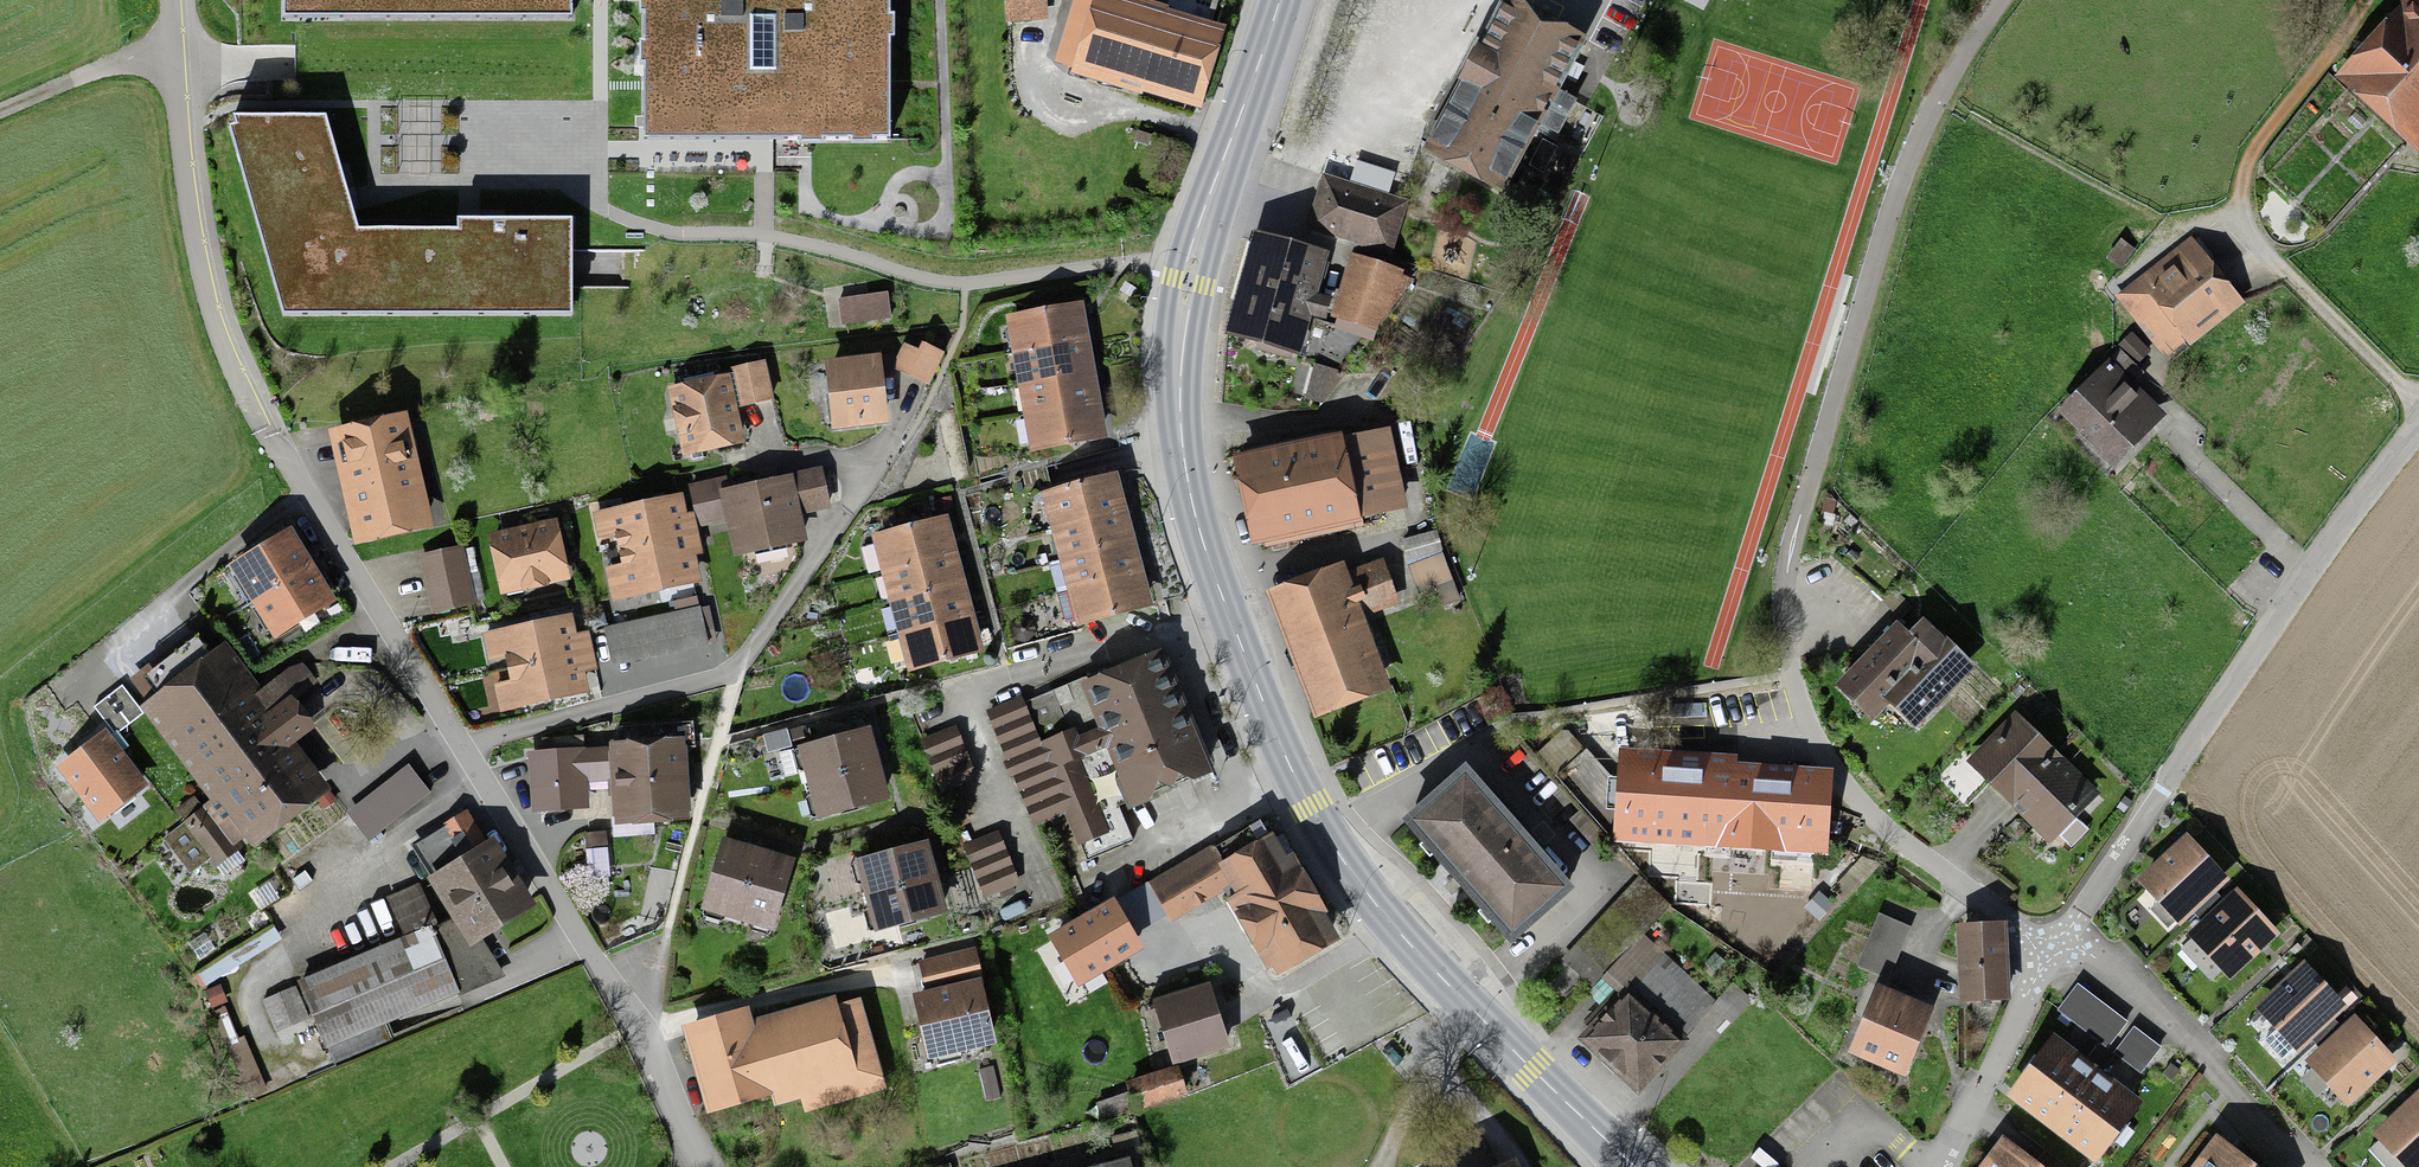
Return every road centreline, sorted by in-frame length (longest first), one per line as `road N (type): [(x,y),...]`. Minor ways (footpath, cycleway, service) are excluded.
road 1 (primary): [(1281,0),(1188,281),(1181,435),(1202,540),(1282,748),(1331,842),(1391,923),(1635,1166)]
road 2 (residential): [(172,0),(201,268),(242,389),(642,1026),(702,1166)]
road 3 (residential): [(2054,949),(1864,809),(1812,729),(1789,665),(1792,546),(1884,236),(1935,101),(1998,0)]
road 4 (residential): [(2418,434),(2228,692),(2054,949)]
road 5 (track): [(2367,0),(2268,126),(2244,171),(2241,210),(2245,234),(2418,402)]
road 6 (track): [(903,1016),(893,979),(642,1026)]
road 7 (residential): [(2054,949),(1937,1166)]
road 8 (track): [(175,42),(0,115)]

